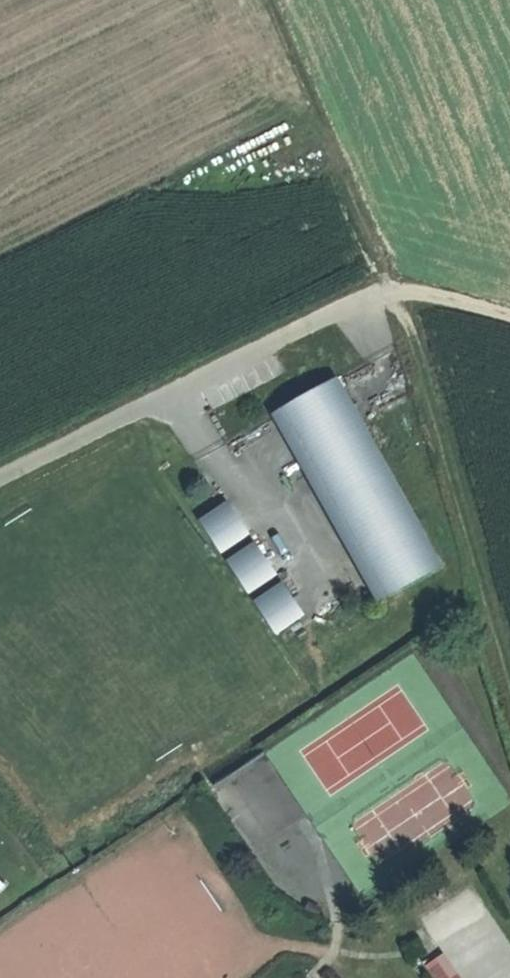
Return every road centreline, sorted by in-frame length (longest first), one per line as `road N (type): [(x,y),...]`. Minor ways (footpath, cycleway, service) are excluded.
road 1 (track): [(271,0),(397,285),(509,648)]
road 2 (unclassified): [(0,475),(397,285)]

